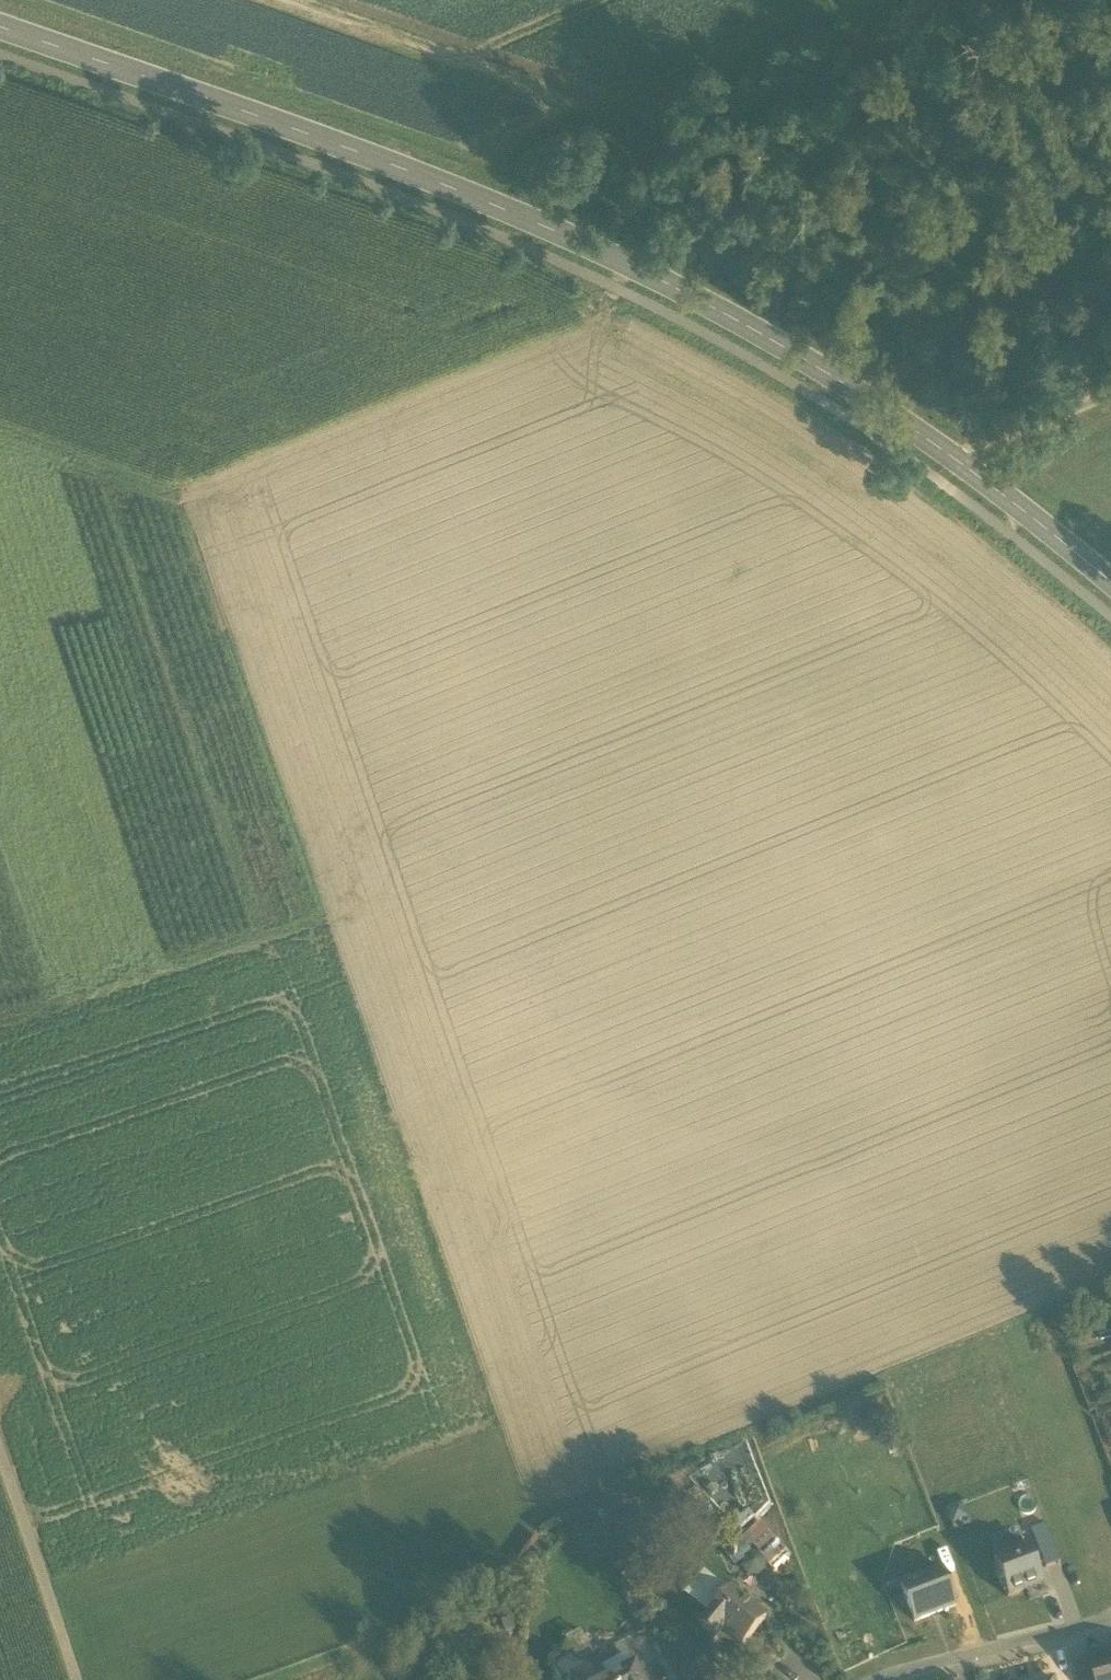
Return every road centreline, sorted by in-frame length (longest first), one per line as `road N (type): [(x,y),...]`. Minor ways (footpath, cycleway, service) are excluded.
road 1 (tertiary): [(1110,582),(964,466),(743,322),(504,209),(97,60)]
road 2 (track): [(993,1648),(887,1376)]
road 3 (residential): [(1110,1615),(877,1679)]
road 4 (track): [(76,1679),(0,1458)]
road 5 (track): [(964,466),(1000,439),(1110,392)]

